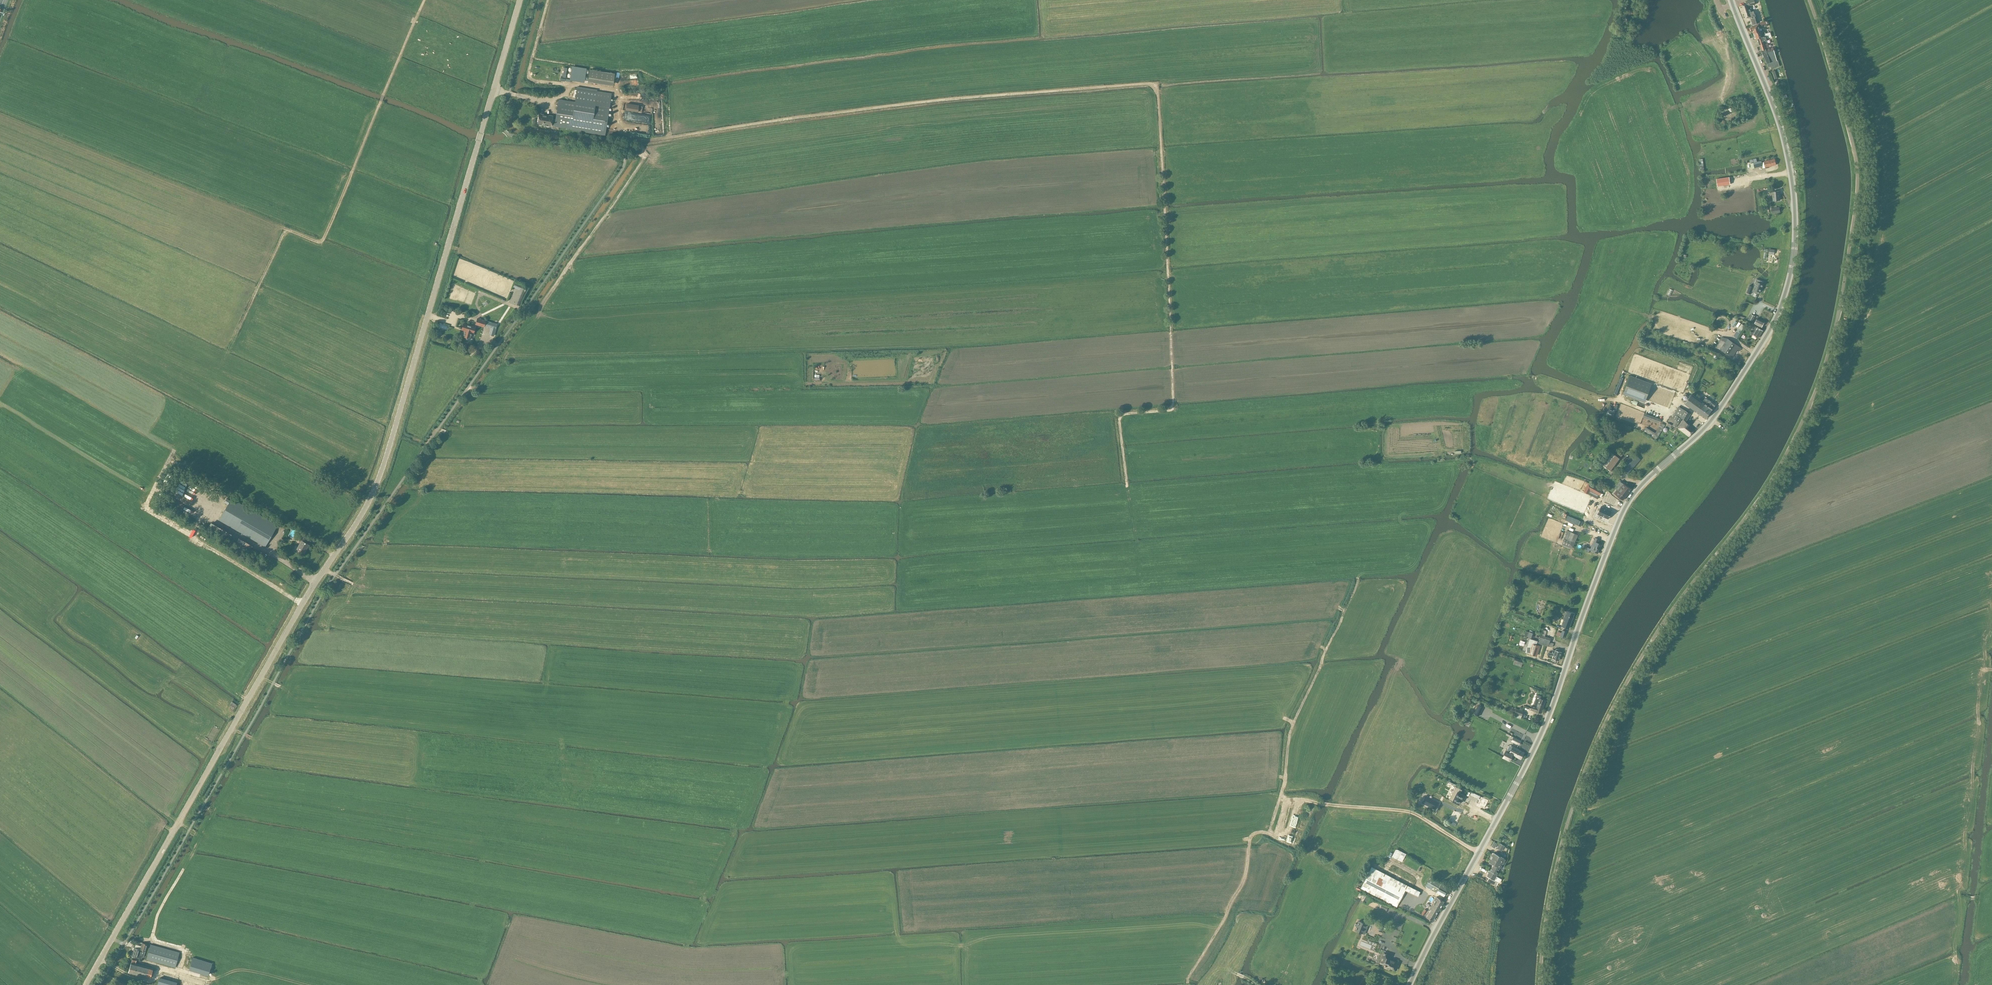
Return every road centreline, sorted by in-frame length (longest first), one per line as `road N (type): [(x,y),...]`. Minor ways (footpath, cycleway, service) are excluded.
road 1 (unclassified): [(100,984),(322,593),(624,165),(613,151),(507,133)]
road 2 (secondary): [(1410,984),(1531,758),(1622,513),(1641,485),(1713,418),(1787,288),(1794,243),(1787,152),(1731,0)]
road 3 (tertiary): [(86,984),(379,480),(520,0)]
road 4 (unclassified): [(1540,984),(1563,841),(1597,742),(1655,636),(1777,472),(1825,367),(1857,172),(1810,0)]
road 5 (track): [(1478,853),(1409,812),(1281,796),(1291,730),(1357,577)]
road 6 (track): [(235,338),(286,230),(322,243),(424,0)]
road 7 (track): [(1313,803),(1296,848),(1266,832),(1250,839),(1245,878),(1187,984)]
road 8 (unclassified): [(505,131),(534,0)]

